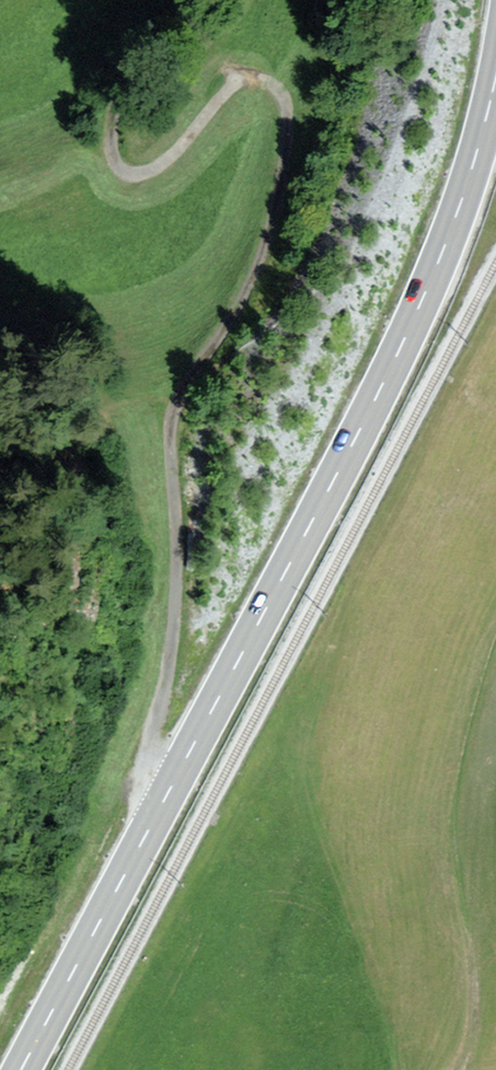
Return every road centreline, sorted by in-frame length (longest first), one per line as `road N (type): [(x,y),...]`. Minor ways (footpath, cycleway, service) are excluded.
road 1 (secondary): [(21,1069),(364,422),(451,230),(495,81)]
road 2 (track): [(135,25),(113,104),(112,139),(124,170),(159,166),(237,81),(272,83),(289,113),(286,184),(258,272),(175,413),(175,632),(150,754),(167,793)]

